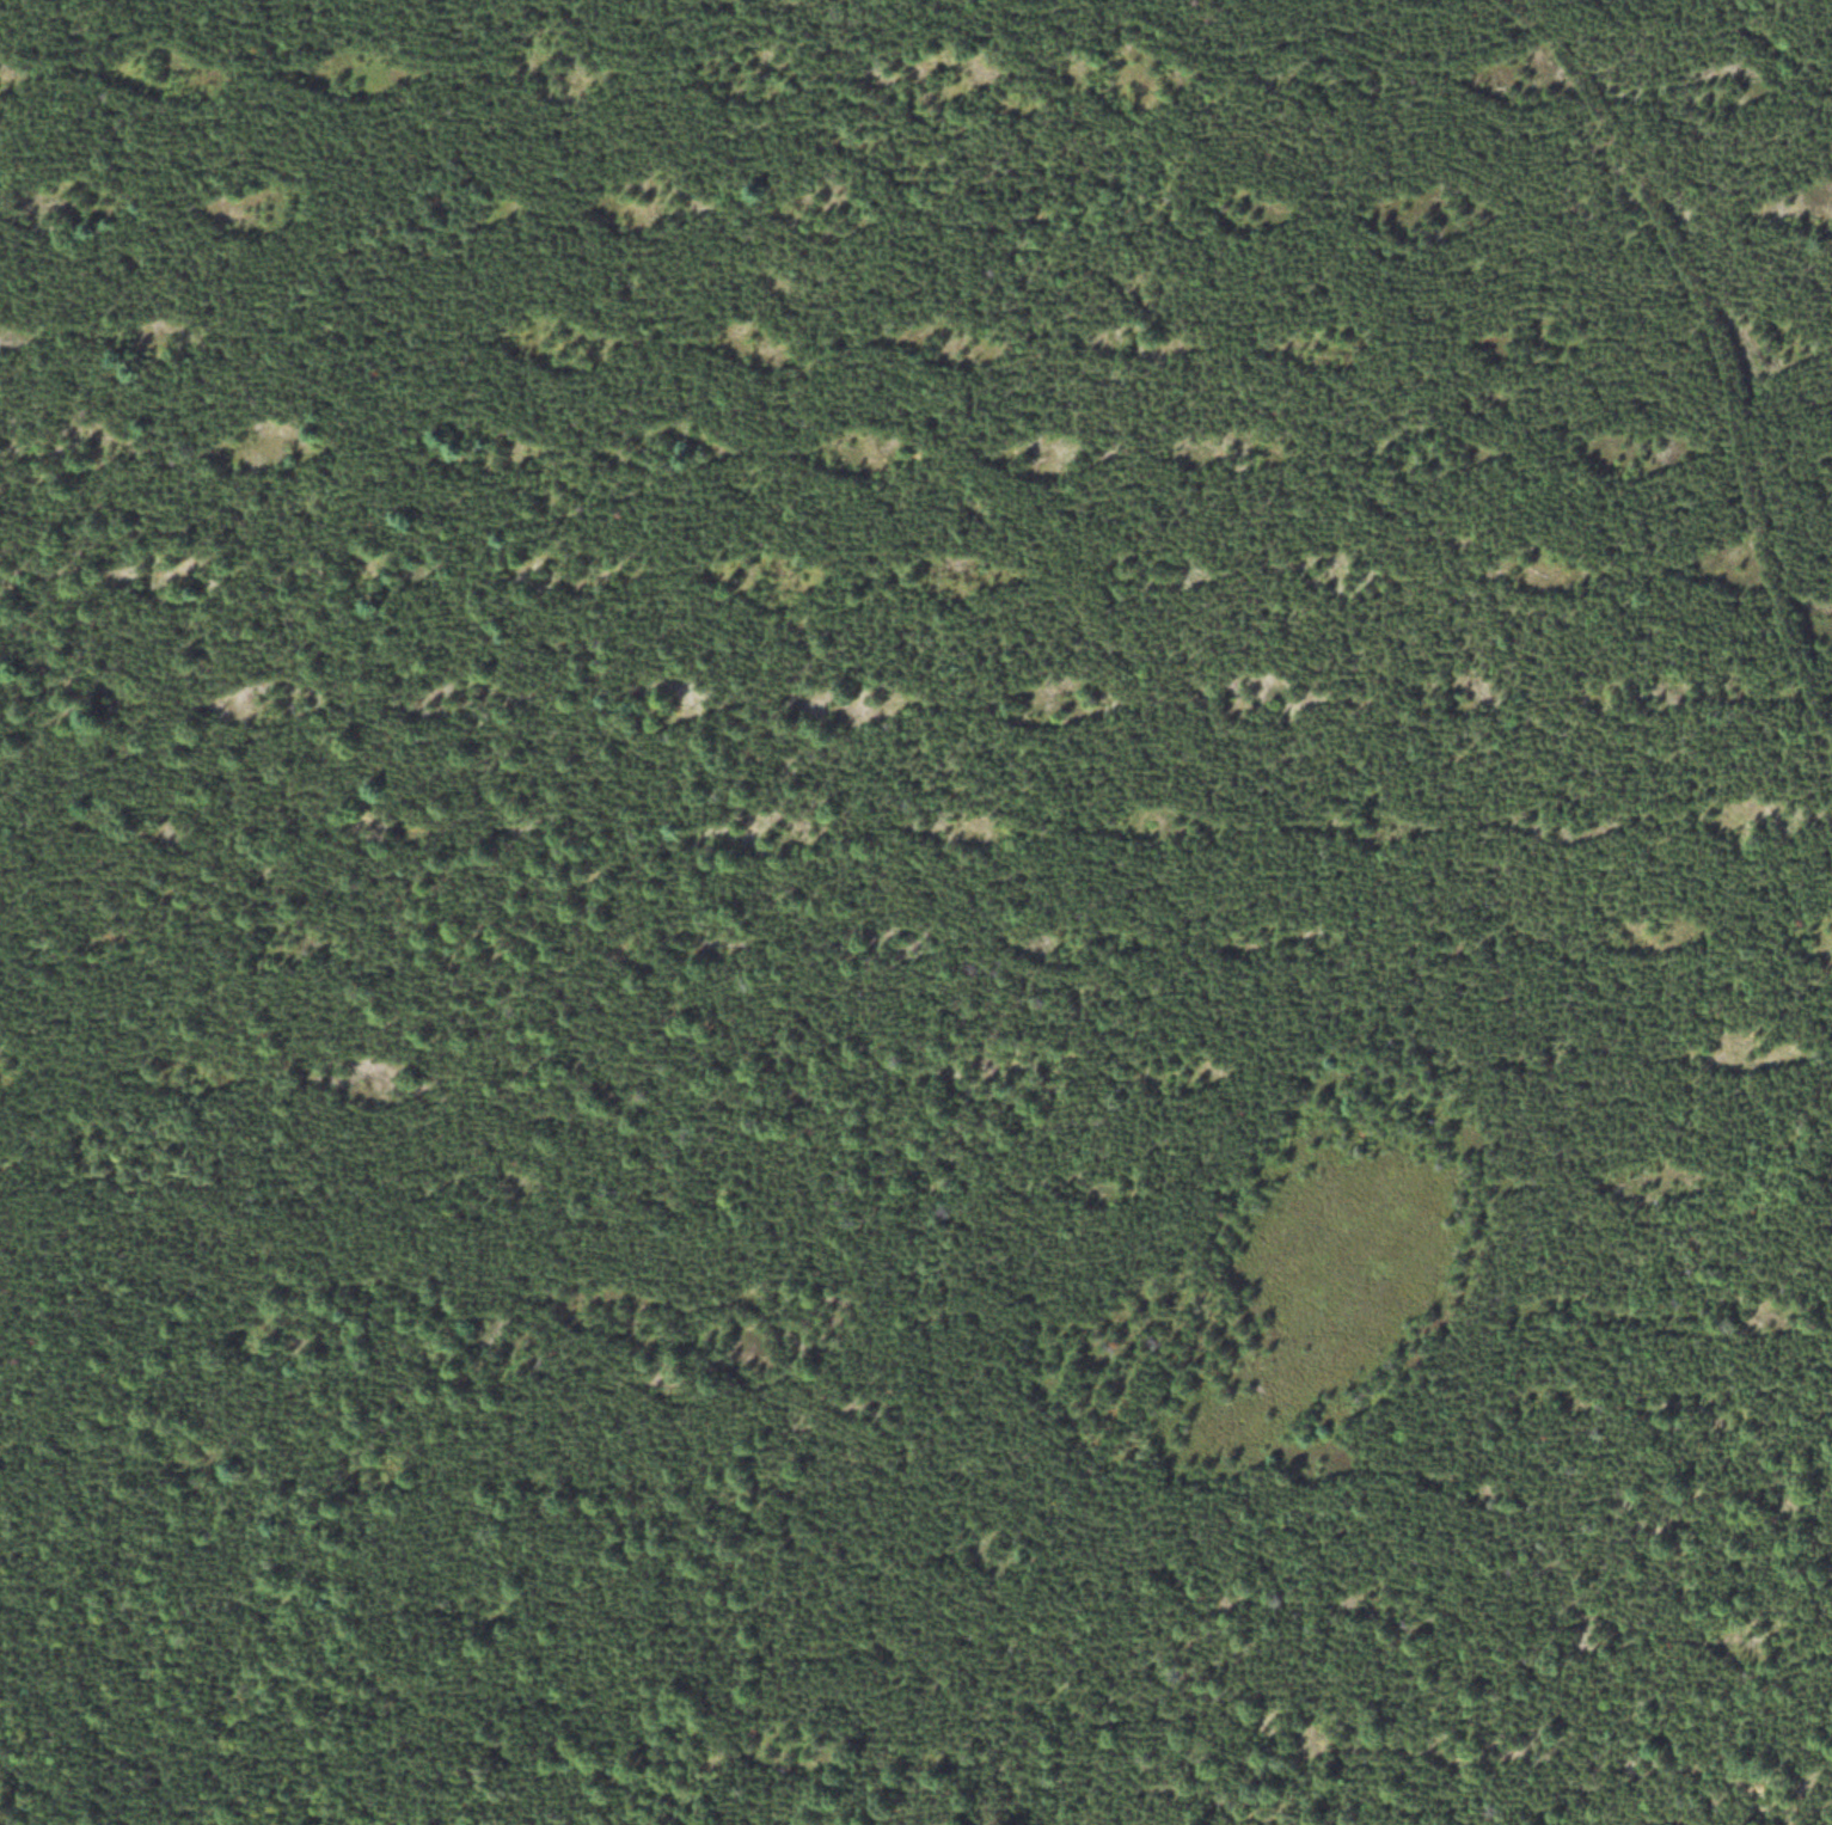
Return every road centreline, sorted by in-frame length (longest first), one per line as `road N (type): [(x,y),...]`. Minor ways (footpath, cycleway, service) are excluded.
road 1 (track): [(1831,810),(1740,397),(1681,214),(1573,72),(1496,0)]

